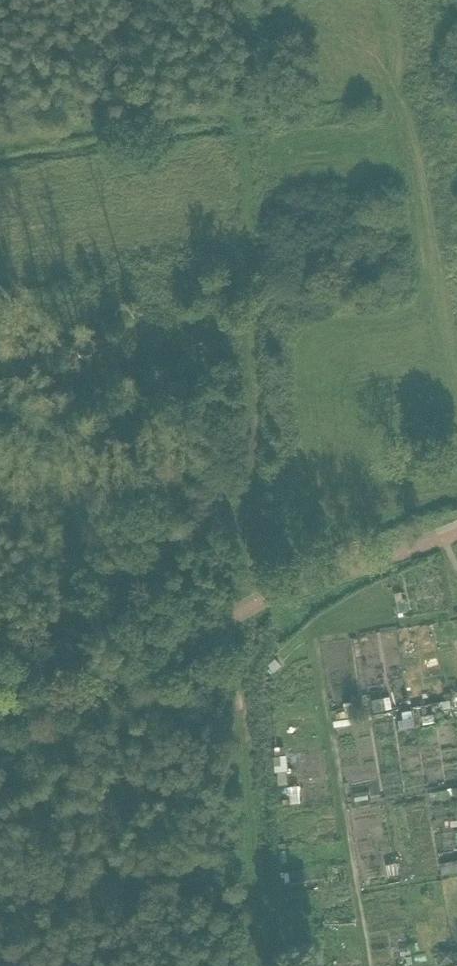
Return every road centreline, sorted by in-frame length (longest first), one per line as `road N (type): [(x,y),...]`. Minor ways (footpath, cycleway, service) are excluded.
road 1 (track): [(258,965),(235,649),(216,630)]

